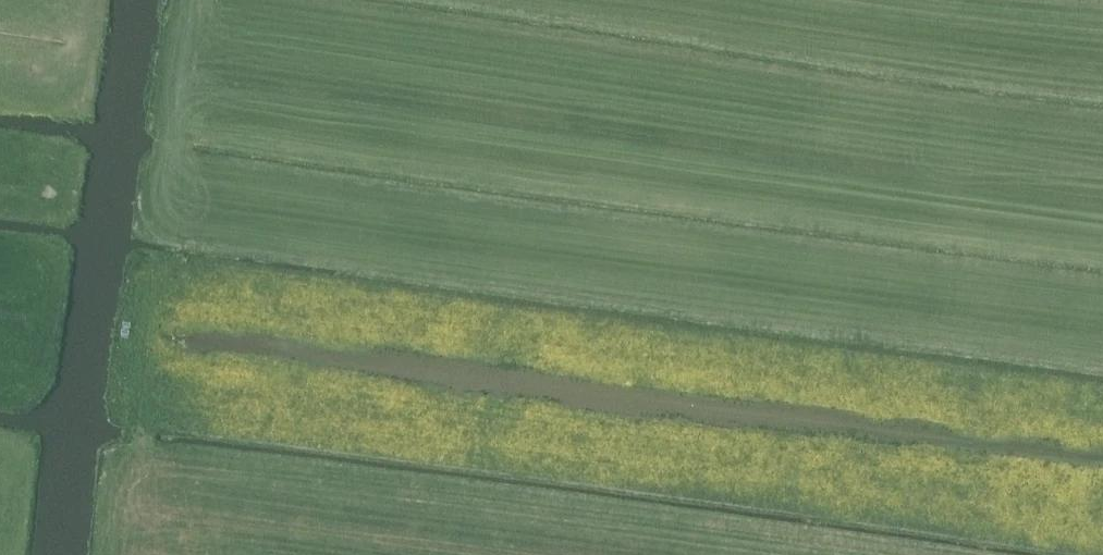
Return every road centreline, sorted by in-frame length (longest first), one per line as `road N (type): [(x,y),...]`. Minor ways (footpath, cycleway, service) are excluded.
road 1 (track): [(199,0),(180,137),(149,246),(134,554)]
road 2 (track): [(213,0),(752,78)]
road 3 (track): [(1102,136),(752,78)]

